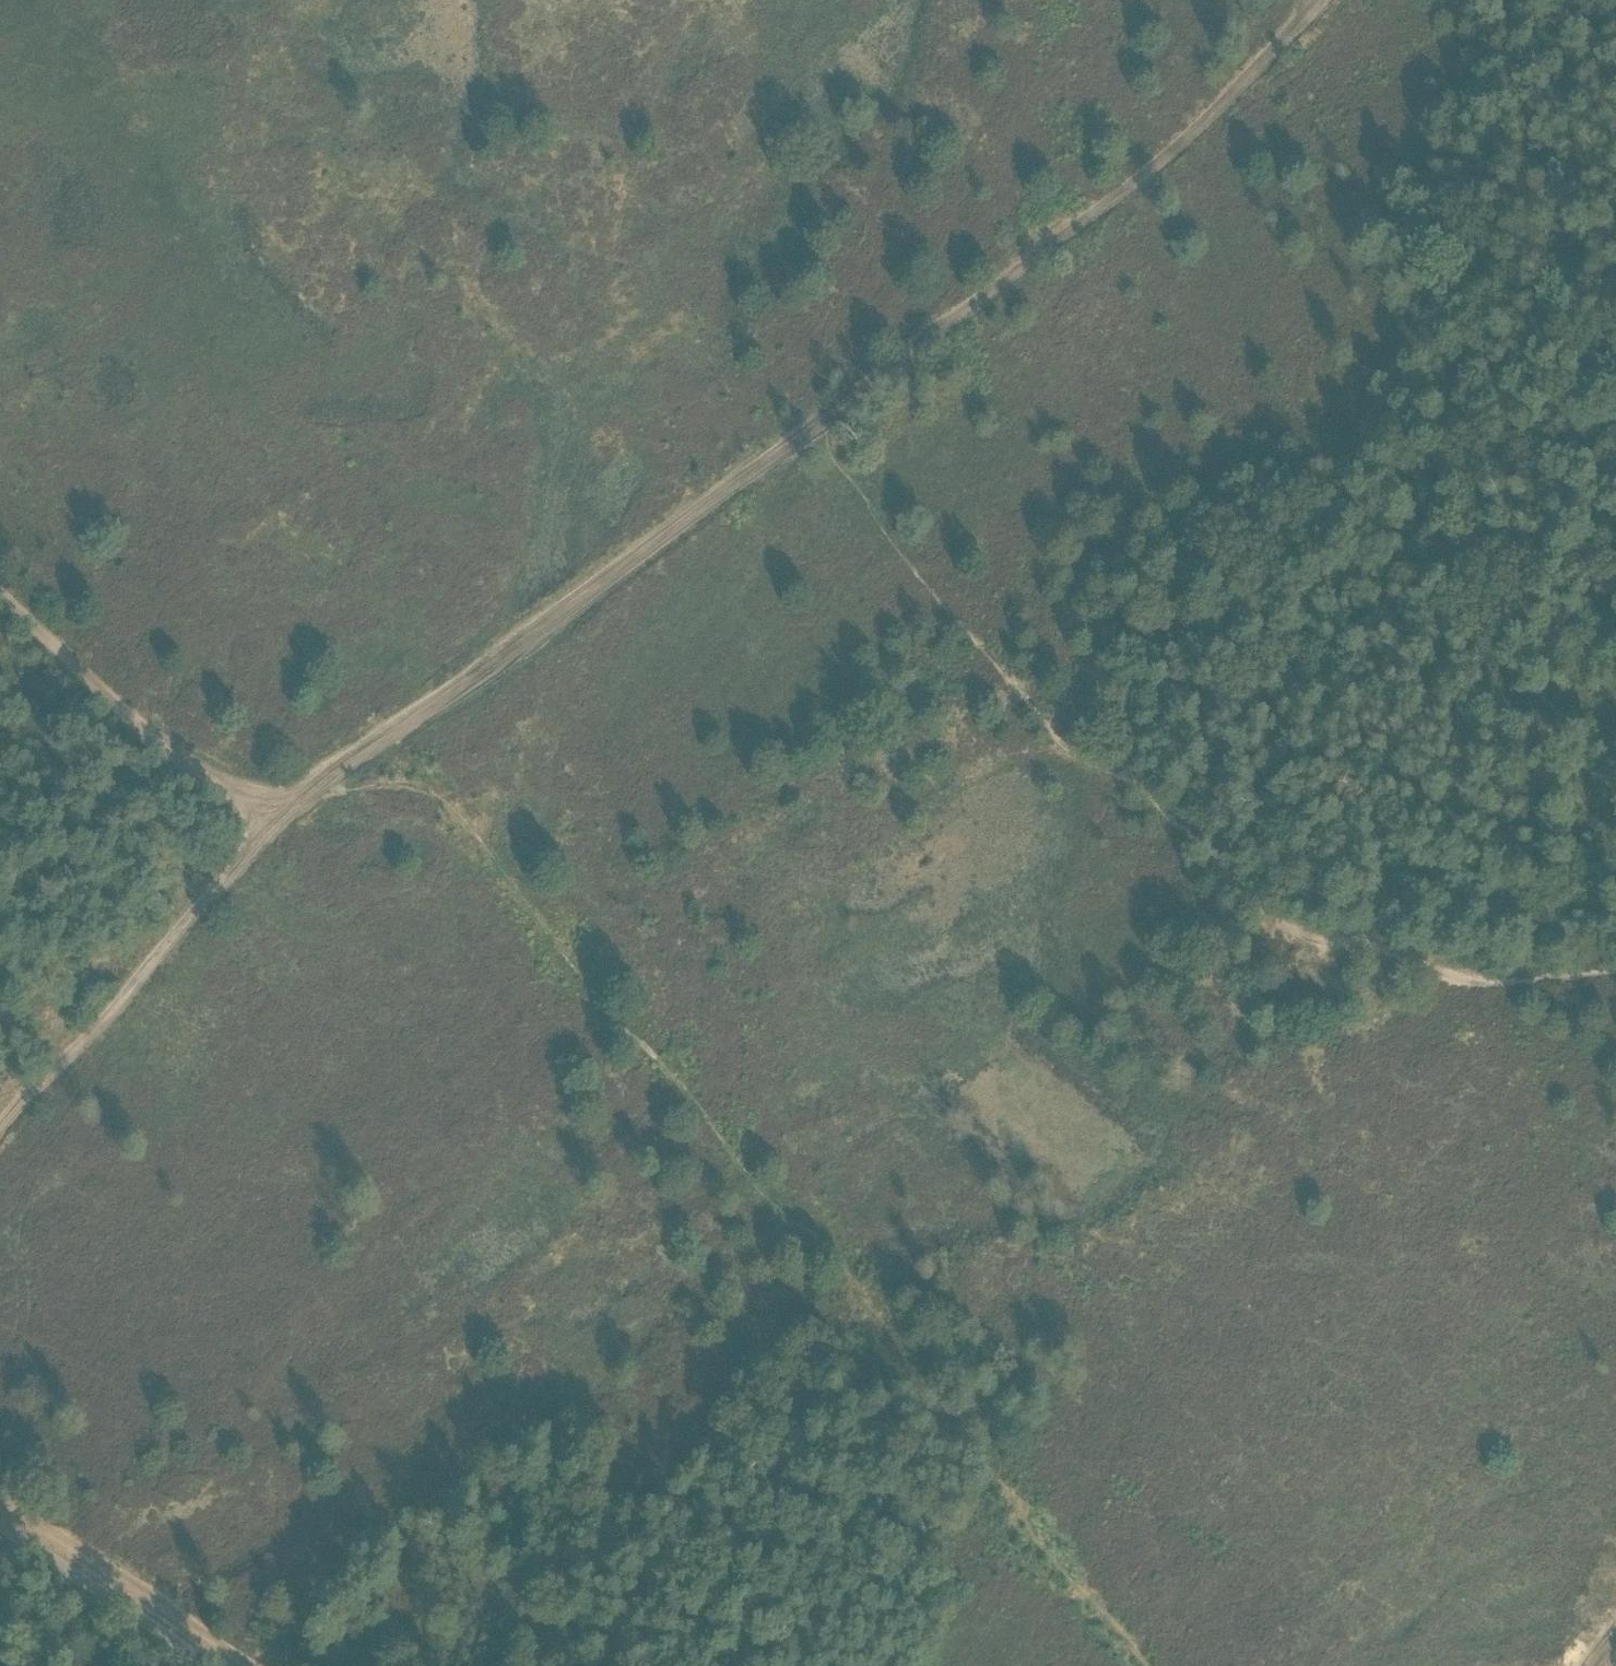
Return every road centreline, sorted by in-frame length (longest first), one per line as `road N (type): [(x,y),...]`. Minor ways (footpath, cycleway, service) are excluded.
road 1 (track): [(267,820),(1215,122),(1317,0)]
road 2 (track): [(0,1123),(267,820),(0,589)]

